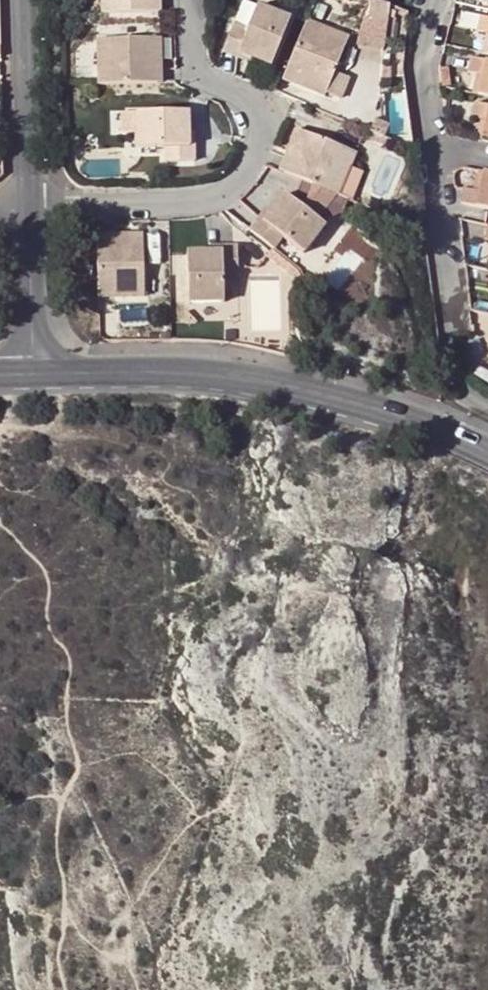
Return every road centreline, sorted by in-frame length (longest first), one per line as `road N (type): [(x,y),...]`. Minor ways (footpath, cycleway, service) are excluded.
road 1 (secondary): [(33,372),(169,367),(246,376),(400,414),(487,454)]
road 2 (residential): [(192,0),(191,59),(257,116),(248,174),(219,197),(192,202),(31,205)]
road 3 (residential): [(427,140),(459,364),(487,391)]
road 4 (residential): [(27,0),(31,205)]
road 5 (residential): [(31,205),(33,372)]
road 6 (residential): [(434,0),(427,140)]

